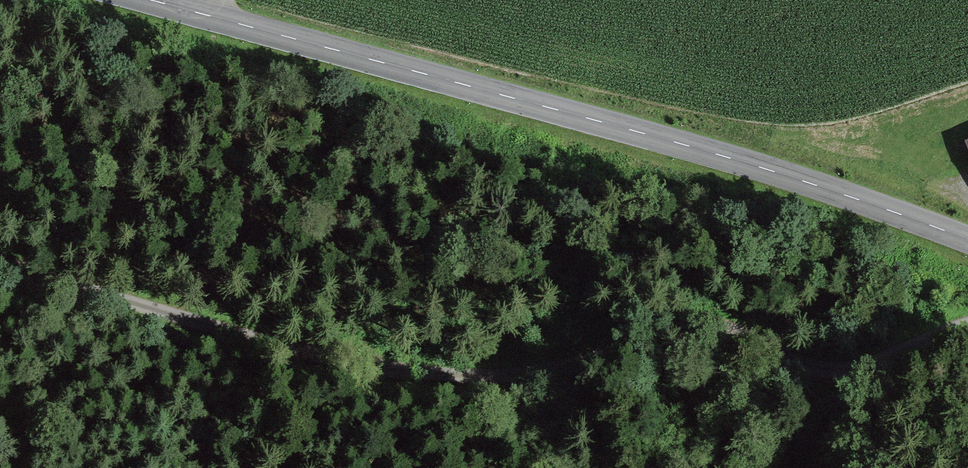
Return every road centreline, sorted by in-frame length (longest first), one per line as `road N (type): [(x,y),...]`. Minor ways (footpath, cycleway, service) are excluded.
road 1 (track): [(0,261),(131,306),(350,359),(462,375),(560,369),(695,325),(749,335),(811,366),(844,369),(967,330)]
road 2 (tertiary): [(152,0),(747,163),(967,240)]

